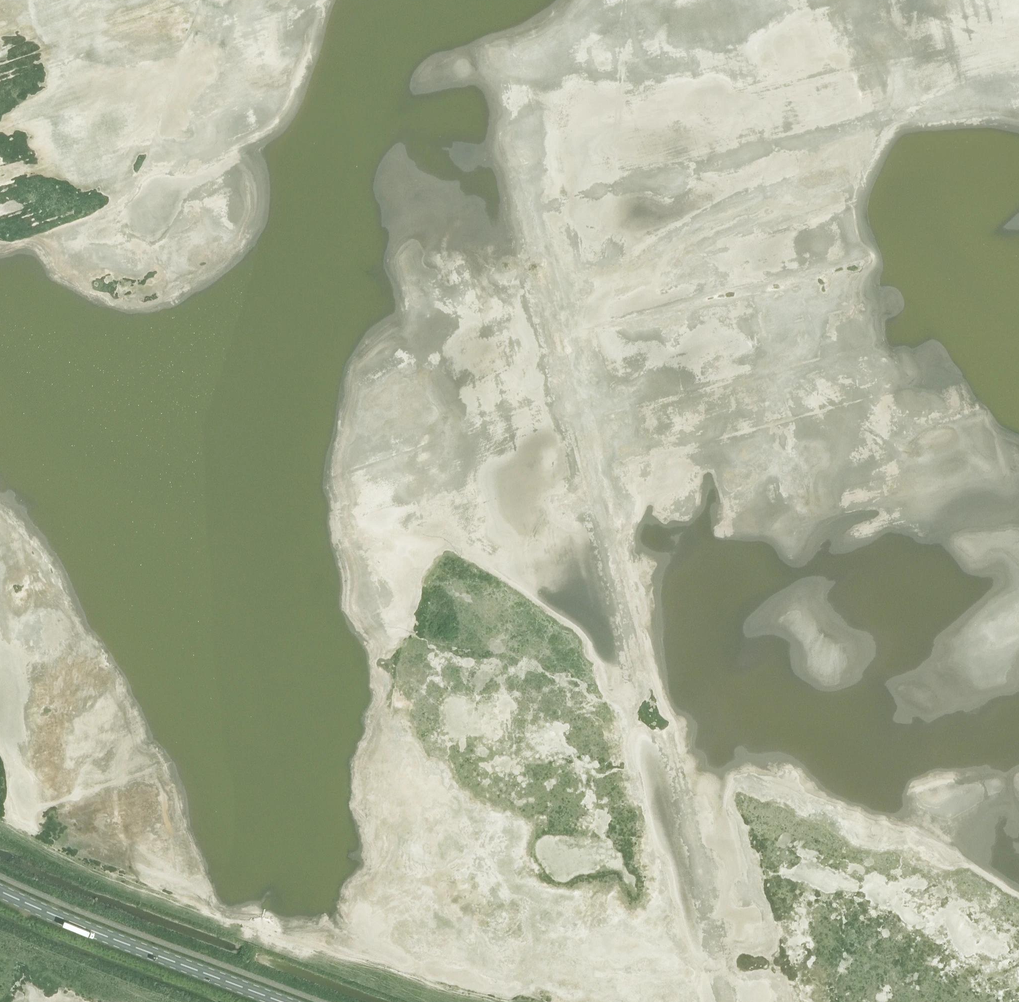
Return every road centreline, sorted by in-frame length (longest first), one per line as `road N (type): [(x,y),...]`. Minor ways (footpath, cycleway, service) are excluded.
road 1 (primary): [(281,1001),(0,892)]

